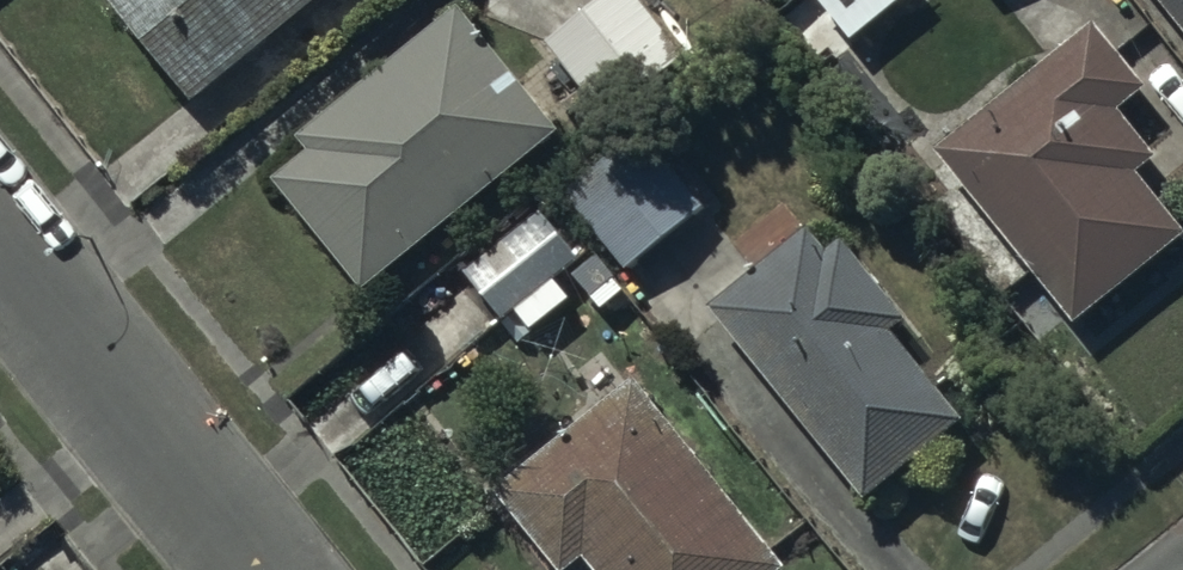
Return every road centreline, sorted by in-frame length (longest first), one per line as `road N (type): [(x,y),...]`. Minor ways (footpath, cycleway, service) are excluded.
road 1 (residential): [(263,569),(0,251)]

